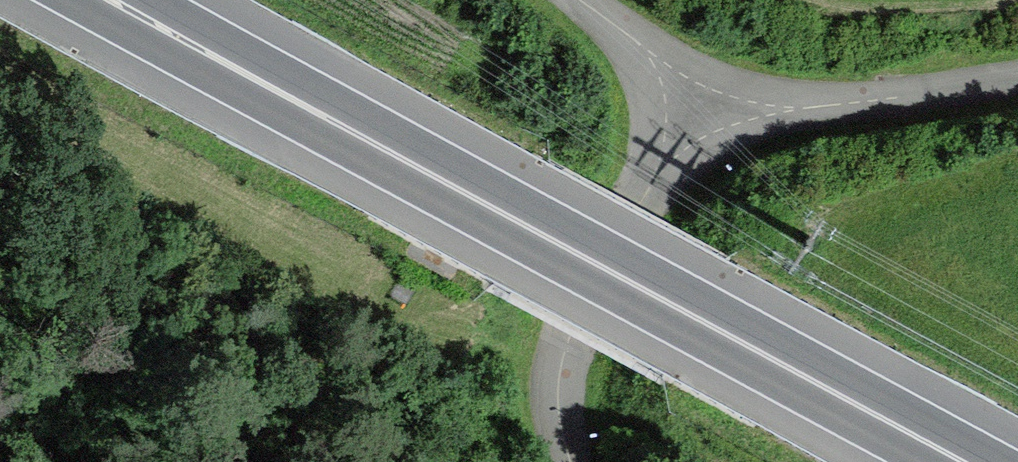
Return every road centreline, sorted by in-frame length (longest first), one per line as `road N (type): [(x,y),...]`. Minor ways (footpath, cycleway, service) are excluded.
road 1 (trunk): [(178,37),(963,461)]
road 2 (unclassified): [(571,461),(559,411),(565,353),(702,84)]
road 3 (unclassified): [(702,84),(808,107),(1017,78)]
road 4 (residential): [(580,0),(702,84)]

